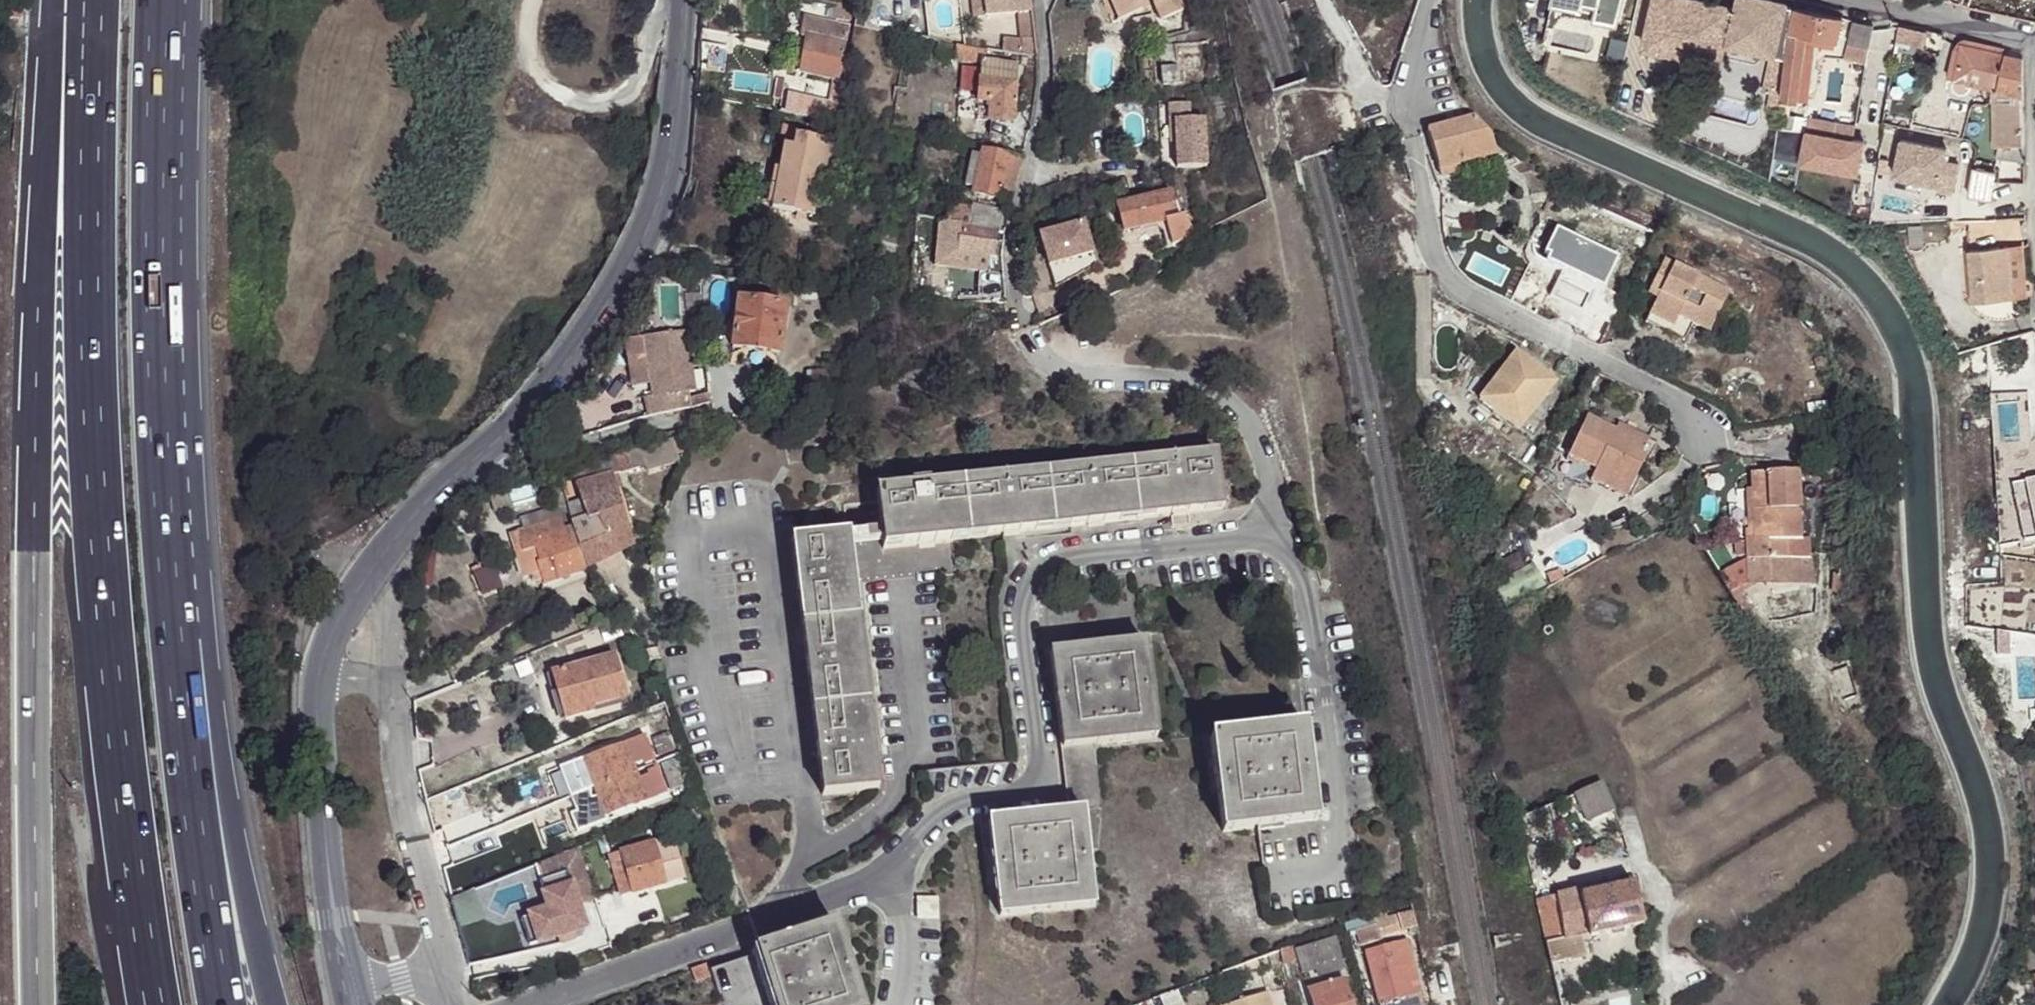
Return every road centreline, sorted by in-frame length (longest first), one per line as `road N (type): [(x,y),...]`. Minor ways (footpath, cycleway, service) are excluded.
road 1 (motorway): [(95,0),(88,215),(103,599),(156,1004)]
road 2 (motorway): [(53,0),(37,297),(38,1004)]
road 3 (tertiary): [(324,677),(362,581),(424,507),(533,409),(650,225),(673,147),(680,0)]
road 4 (motorway): [(184,694),(154,360),(154,0)]
road 5 (residential): [(1037,0),(1043,112),(1014,227),(1011,280),(1025,330)]
road 6 (motorway): [(274,1004),(184,694)]
road 7 (residential): [(446,1004),(398,770),(391,692)]
road 8 (motorway): [(219,1004),(184,694)]
road 9 (tertiary): [(347,983),(316,716),(324,677)]
road 10 (residential): [(1842,0),(2034,37)]
road 11 (residential): [(2034,228),(2034,37)]
road 12 (residential): [(1431,0),(1414,130)]

